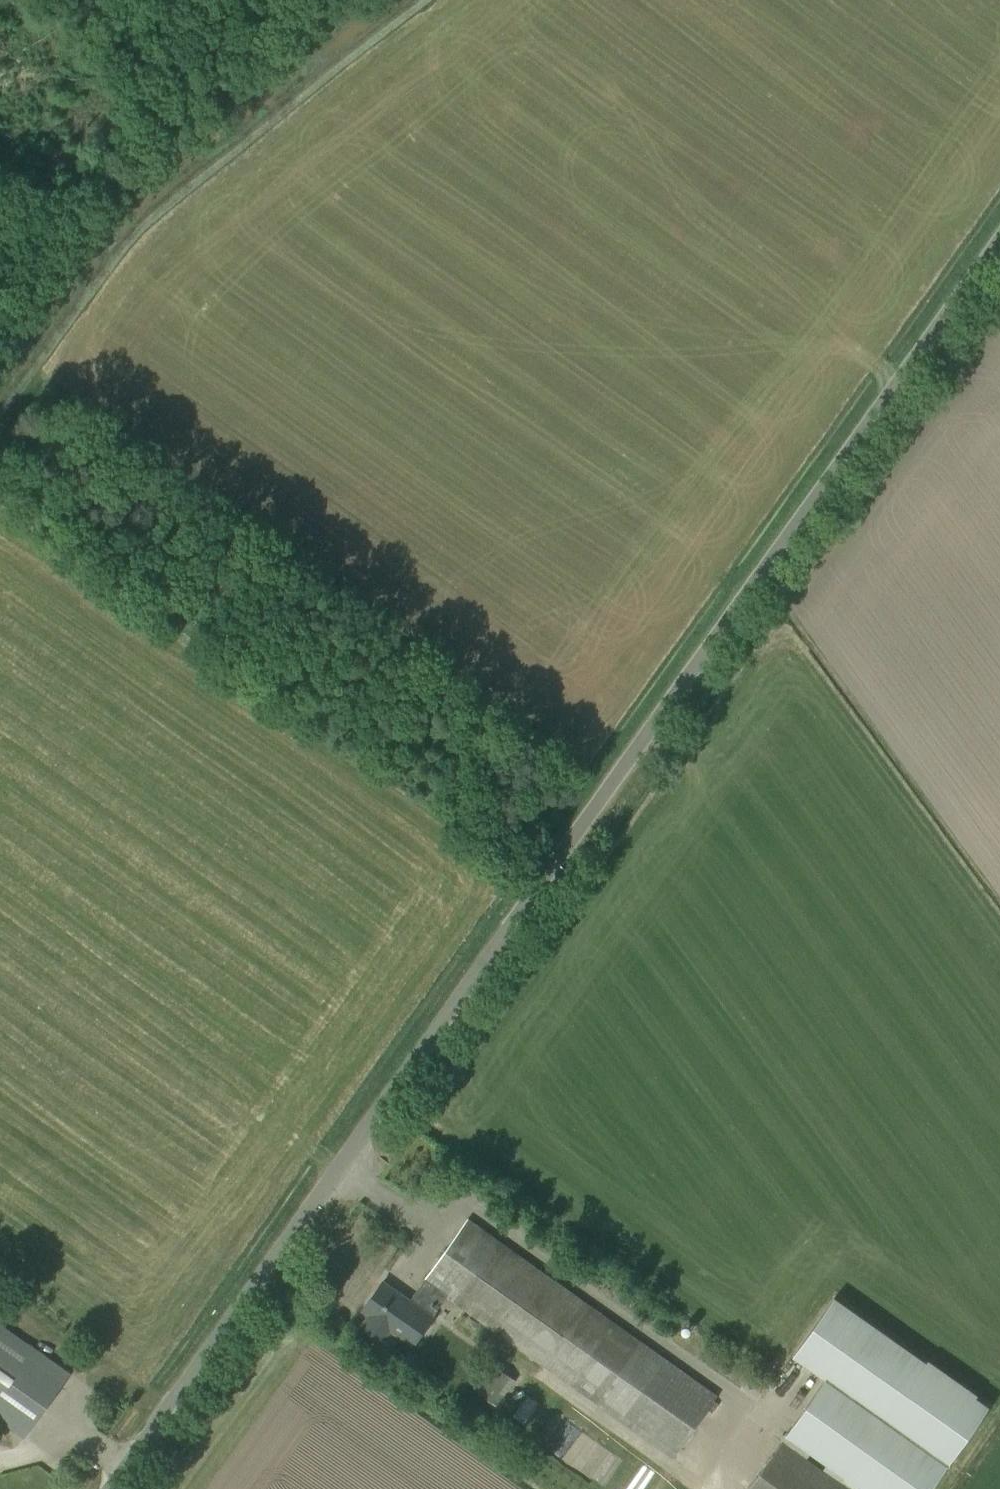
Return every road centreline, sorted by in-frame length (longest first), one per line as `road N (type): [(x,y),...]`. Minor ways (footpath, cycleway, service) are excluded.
road 1 (unclassified): [(109,1488),(999,233)]

